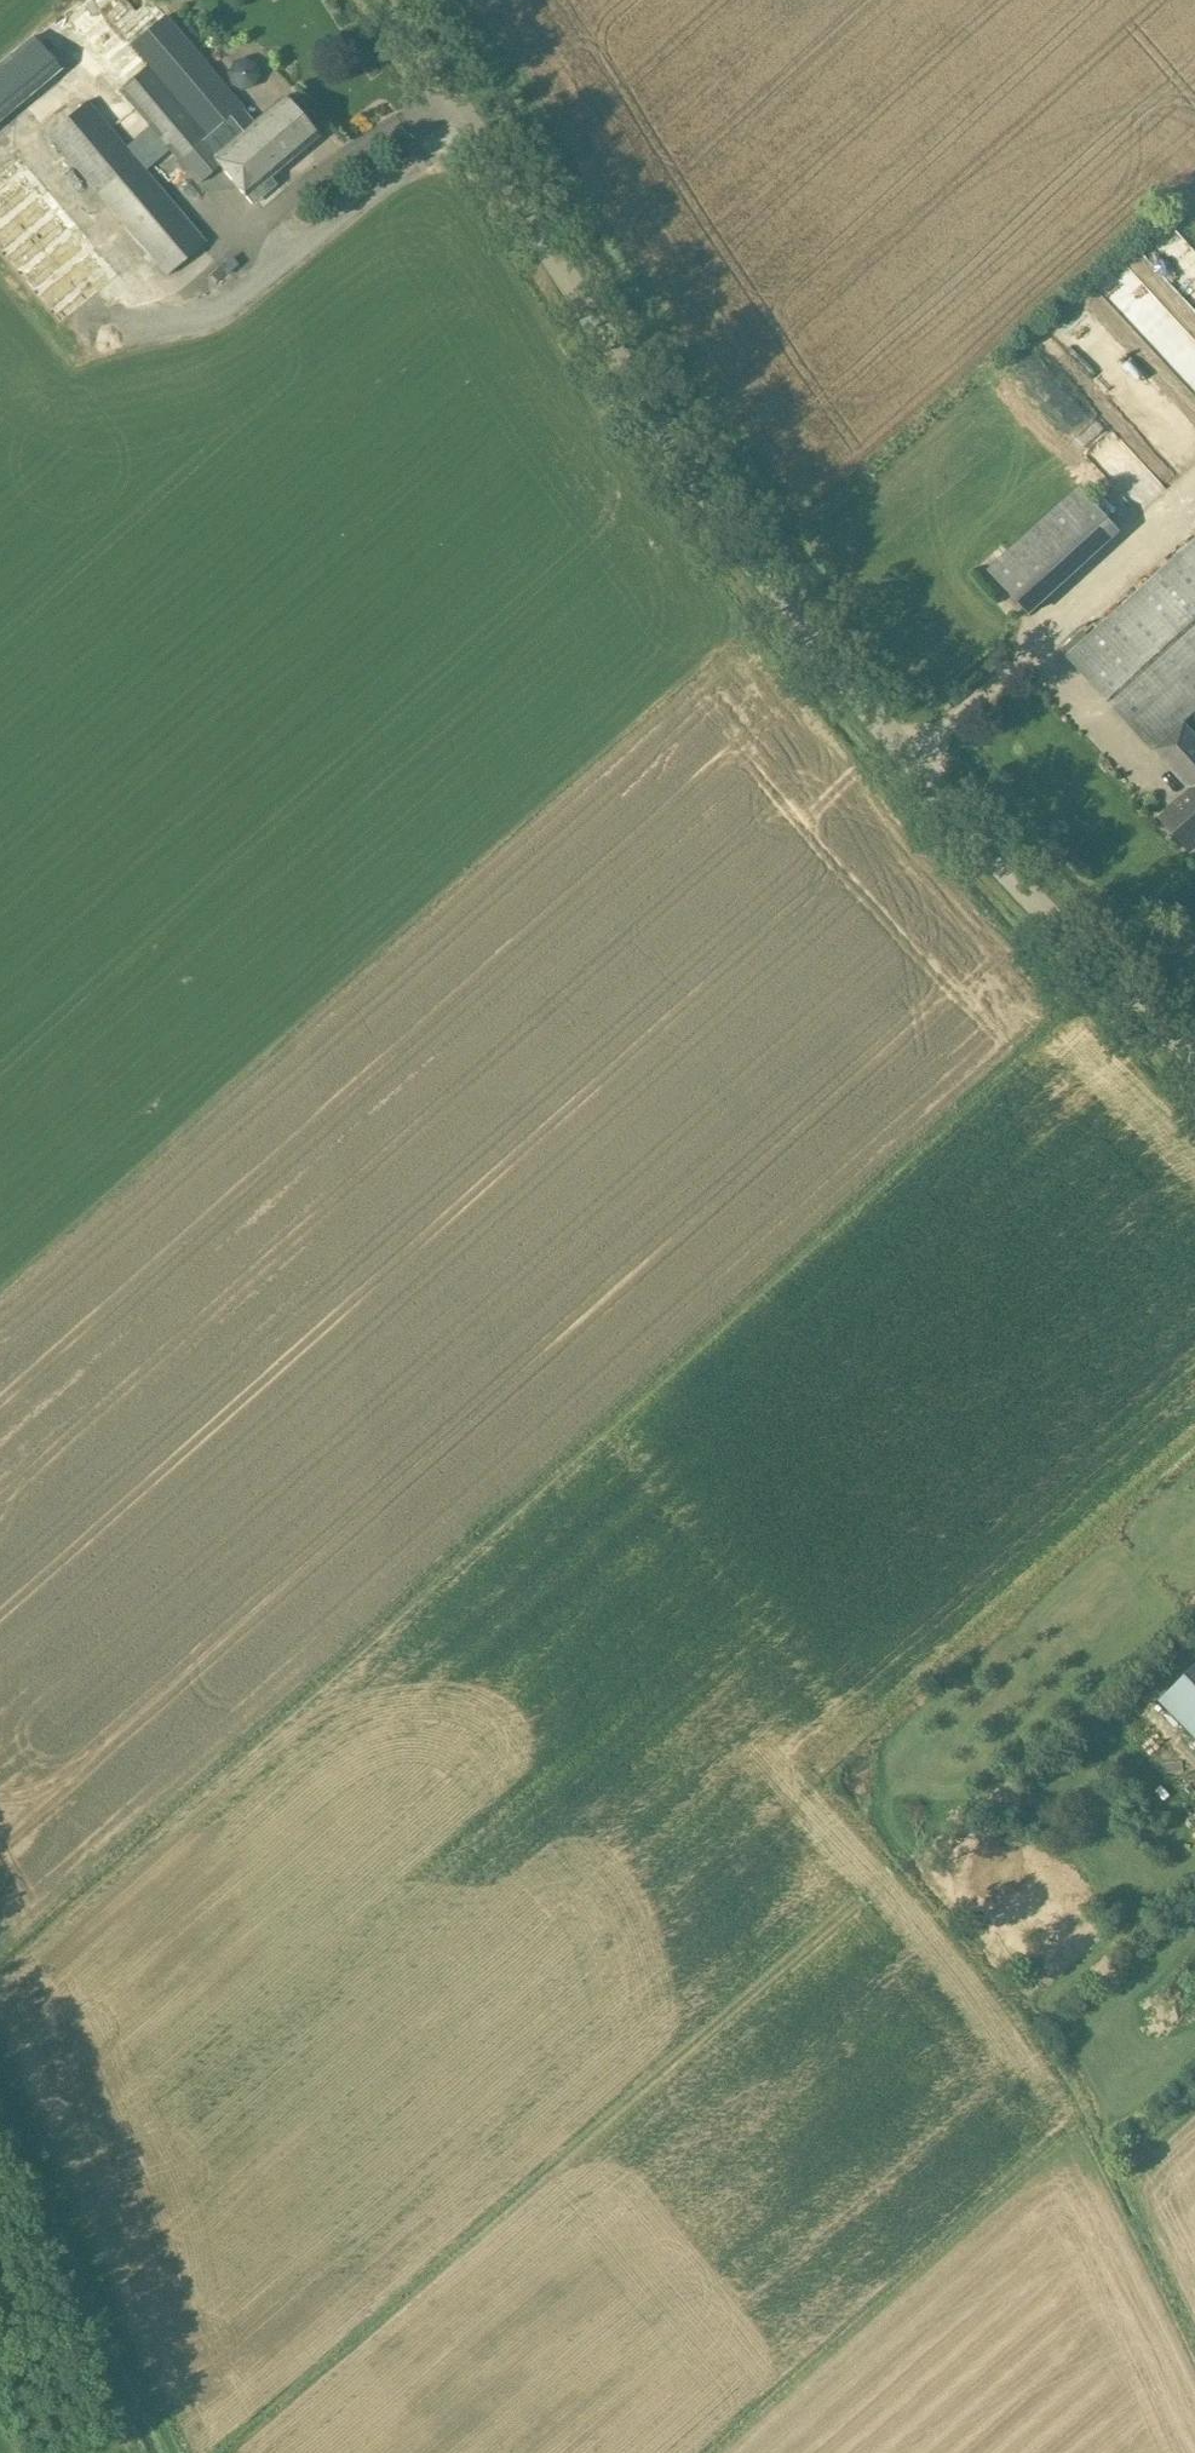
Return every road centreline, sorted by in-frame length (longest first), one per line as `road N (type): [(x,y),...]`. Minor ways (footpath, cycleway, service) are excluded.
road 1 (unclassified): [(392,0),(797,633),(1017,878),(1194,1054)]

